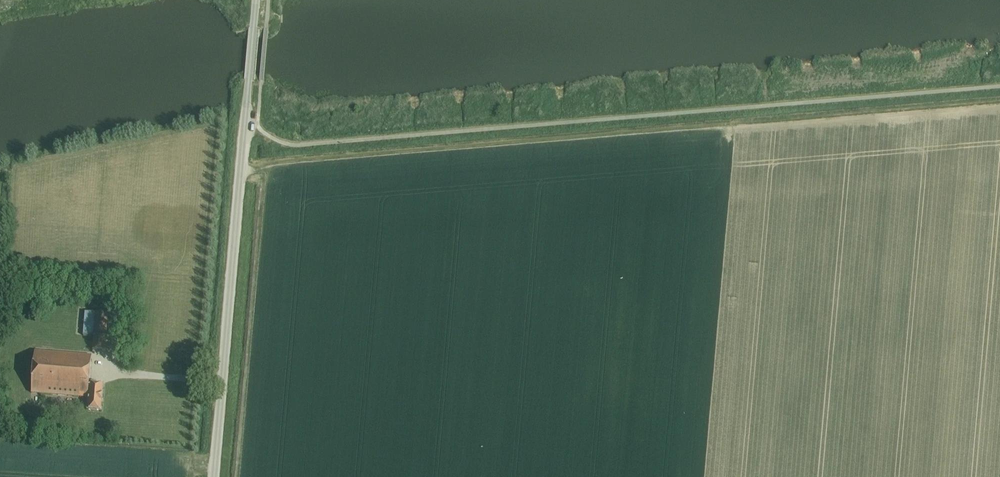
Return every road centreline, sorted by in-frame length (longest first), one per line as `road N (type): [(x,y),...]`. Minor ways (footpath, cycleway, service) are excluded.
road 1 (unclassified): [(215,476),(259,0)]

